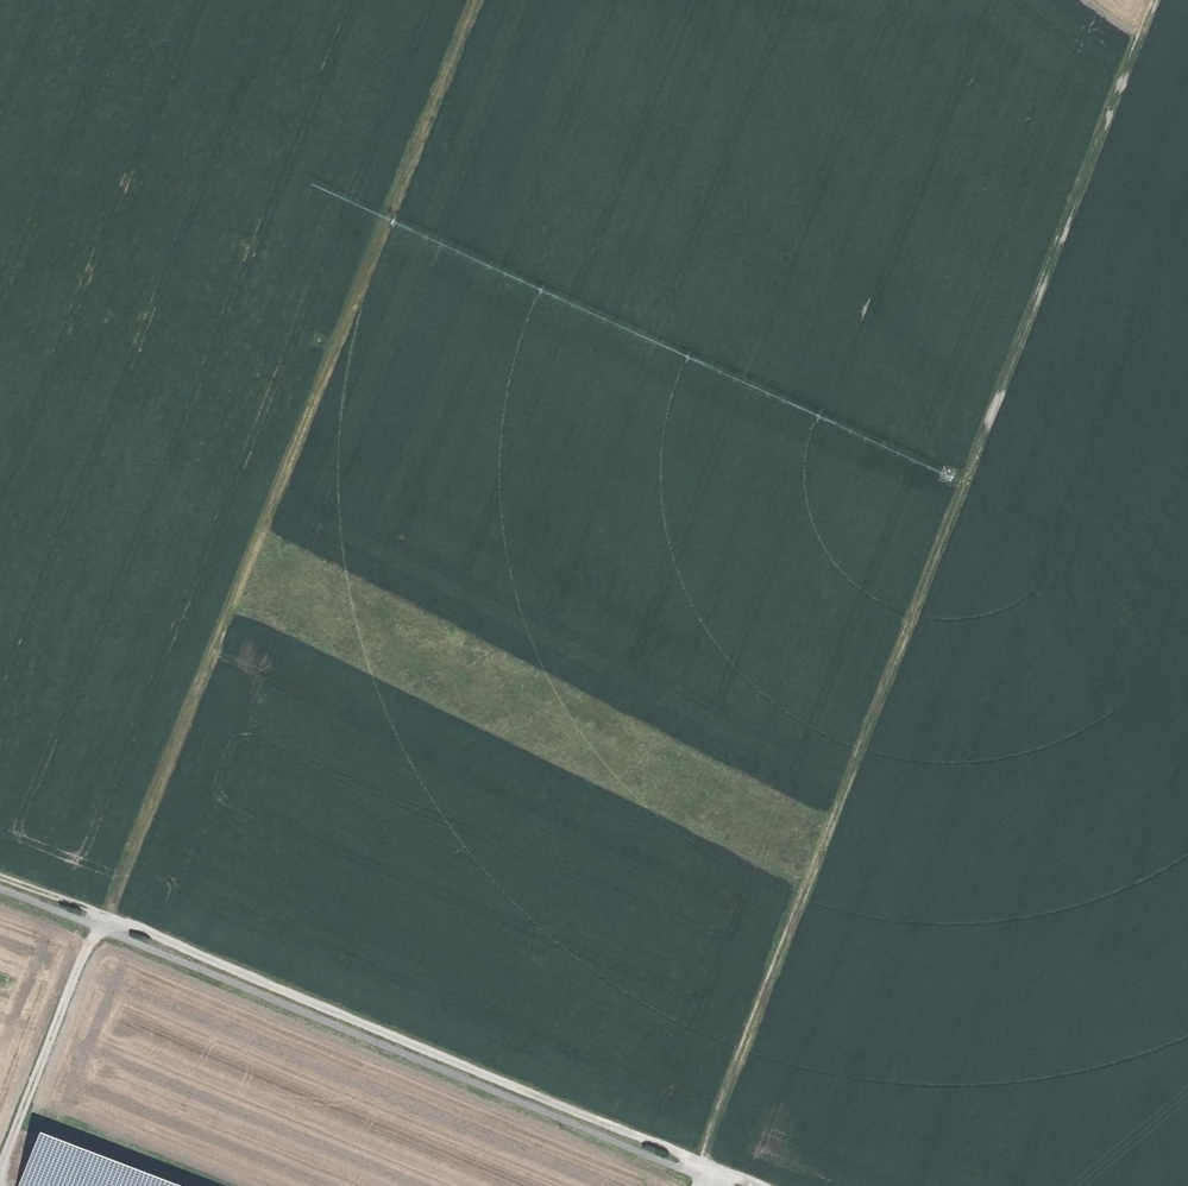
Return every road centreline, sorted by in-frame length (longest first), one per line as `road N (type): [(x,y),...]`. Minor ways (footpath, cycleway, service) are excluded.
road 1 (track): [(1161,0),(702,1161)]
road 2 (unclassified): [(710,1164),(0,877)]

